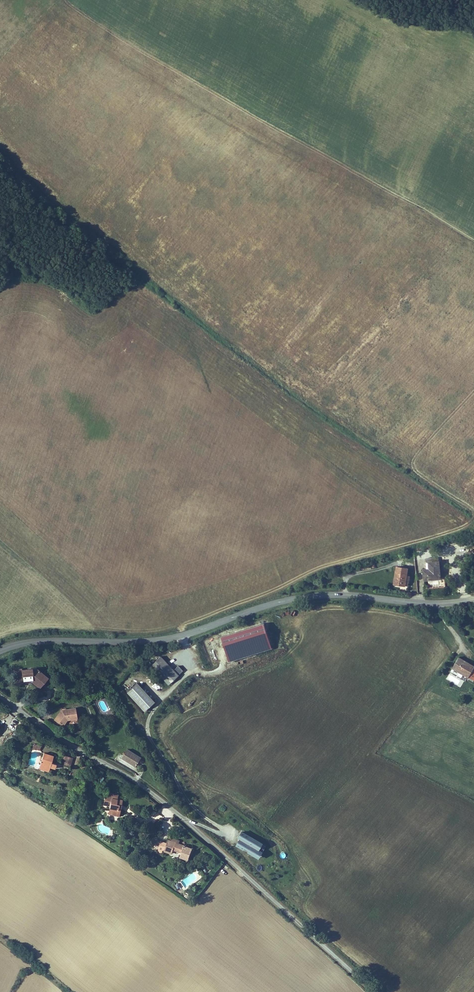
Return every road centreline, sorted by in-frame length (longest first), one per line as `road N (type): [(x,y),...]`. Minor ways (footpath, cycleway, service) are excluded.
road 1 (tertiary): [(473,599),(433,604),(313,596),(170,638),(34,642),(0,652)]
road 2 (unclassified): [(375,991),(172,808),(0,695)]

